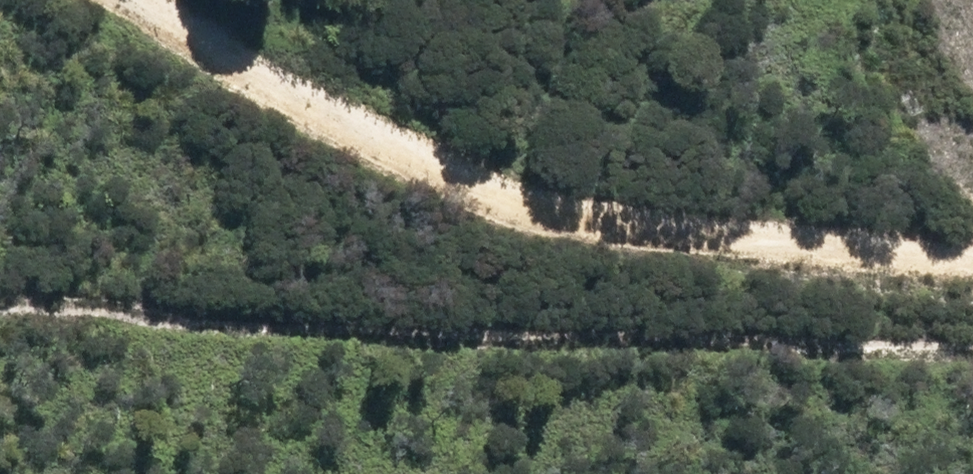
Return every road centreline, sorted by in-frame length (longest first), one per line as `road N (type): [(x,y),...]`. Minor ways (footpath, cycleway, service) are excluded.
road 1 (track): [(972,349),(0,310)]
road 2 (track): [(972,270),(812,252),(441,189),(118,0)]
road 3 (track): [(559,0),(522,59),(492,198)]

